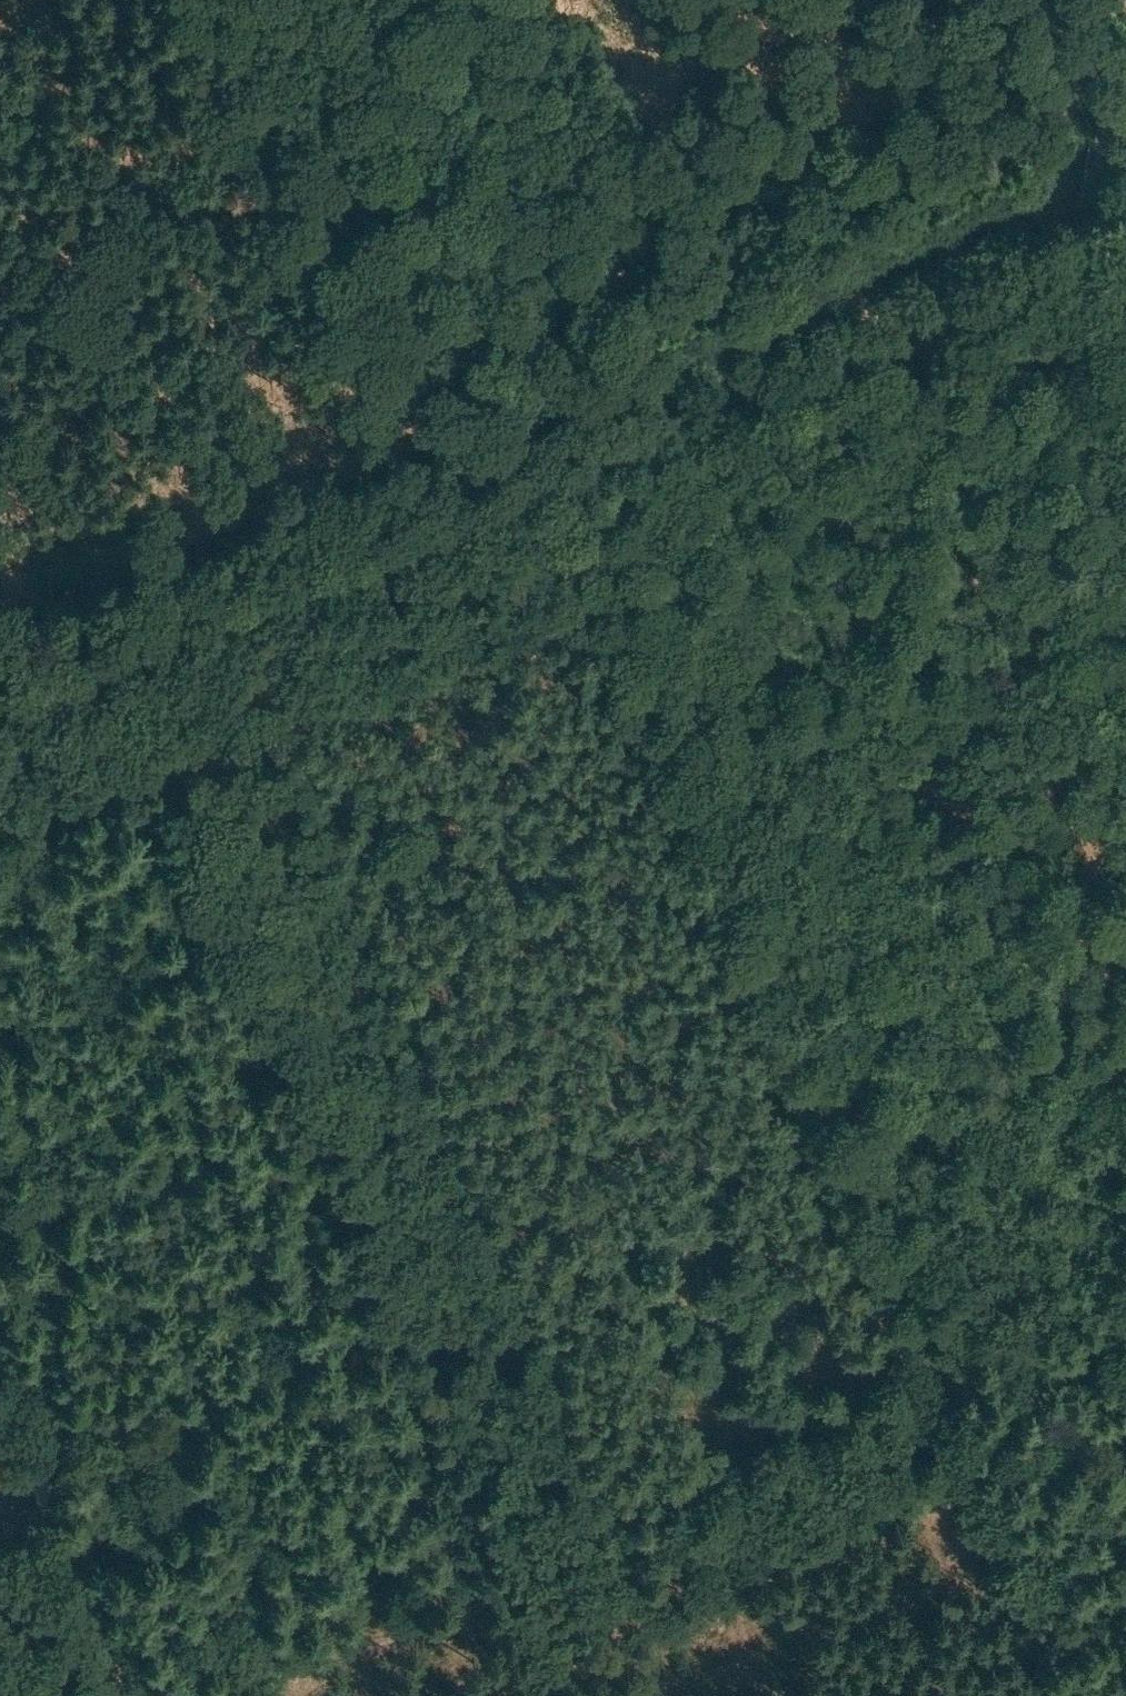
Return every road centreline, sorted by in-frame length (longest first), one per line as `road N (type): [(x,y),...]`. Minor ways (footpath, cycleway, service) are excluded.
road 1 (unclassified): [(0,702),(1044,275),(1084,231),(1103,129),(1056,0)]

